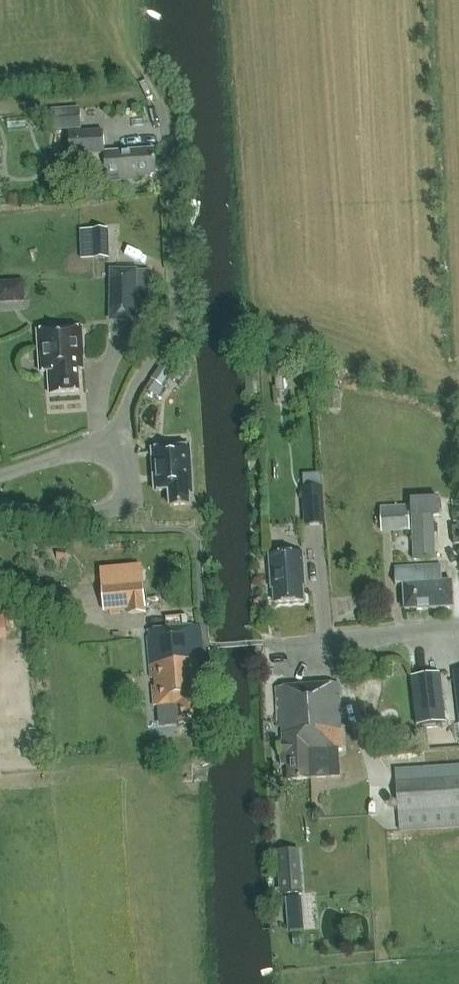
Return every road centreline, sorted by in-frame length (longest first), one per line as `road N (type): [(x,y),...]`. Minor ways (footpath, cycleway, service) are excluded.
road 1 (unclassified): [(125,490),(123,462),(95,449),(0,474)]
road 2 (unclassified): [(0,502),(110,510),(125,490)]
road 3 (unclassified): [(328,637),(458,628)]

